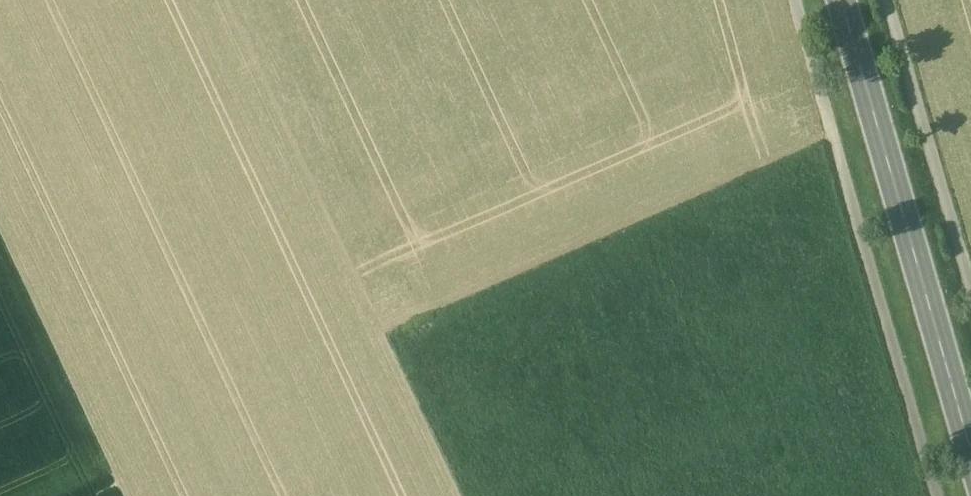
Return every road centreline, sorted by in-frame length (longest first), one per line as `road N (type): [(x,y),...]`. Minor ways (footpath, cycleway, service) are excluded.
road 1 (track): [(795,0),(939,495)]
road 2 (secondary): [(843,0),(970,448)]
road 3 (track): [(970,282),(887,0)]

